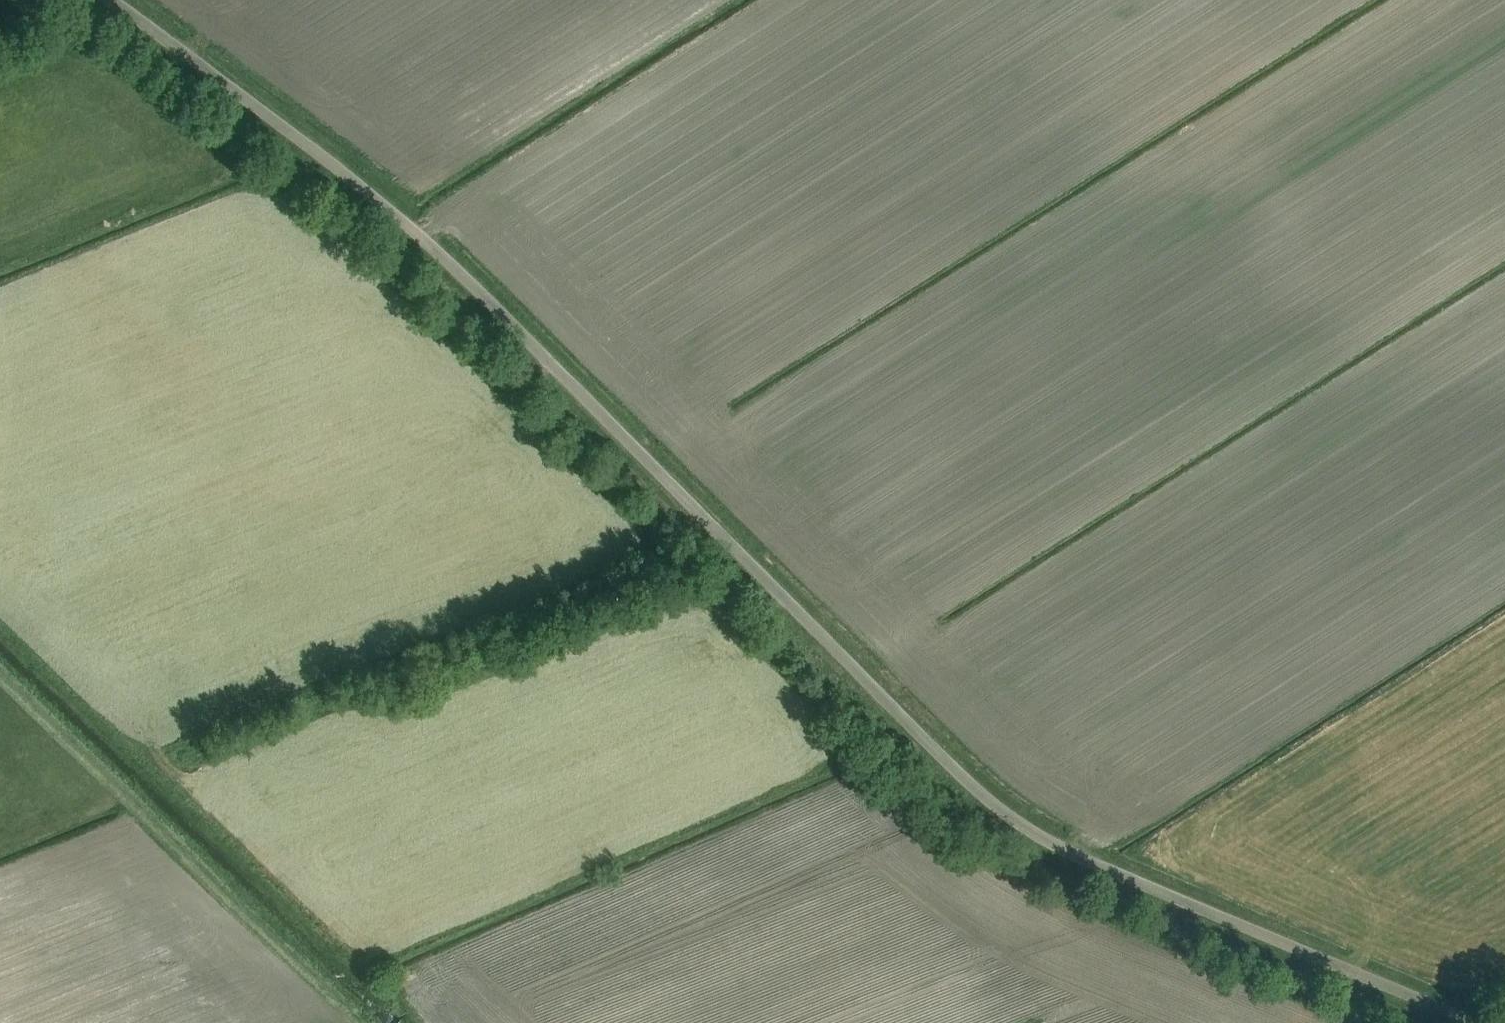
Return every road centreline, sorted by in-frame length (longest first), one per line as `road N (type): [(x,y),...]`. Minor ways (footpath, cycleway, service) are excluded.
road 1 (unclassified): [(1477,1022),(1050,842),(1006,813),(379,200),(114,0)]

